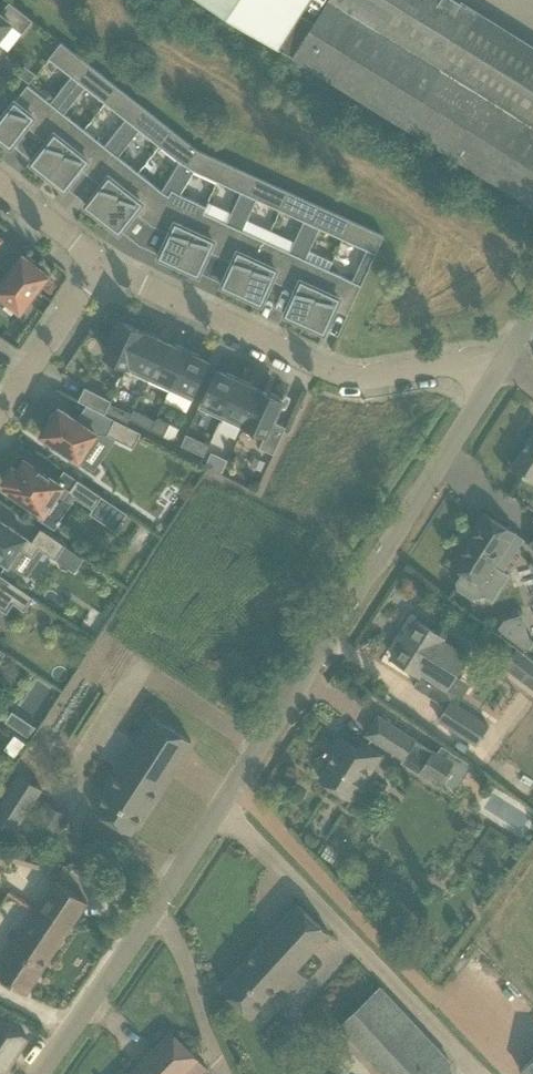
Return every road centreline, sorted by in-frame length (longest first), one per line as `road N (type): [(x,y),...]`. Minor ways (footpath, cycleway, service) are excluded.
road 1 (residential): [(41,1073),(490,385)]
road 2 (residential): [(96,268),(326,370),(395,379),(460,370),(490,385)]
road 3 (residential): [(96,268),(0,416)]
road 4 (residential): [(0,190),(96,268)]

